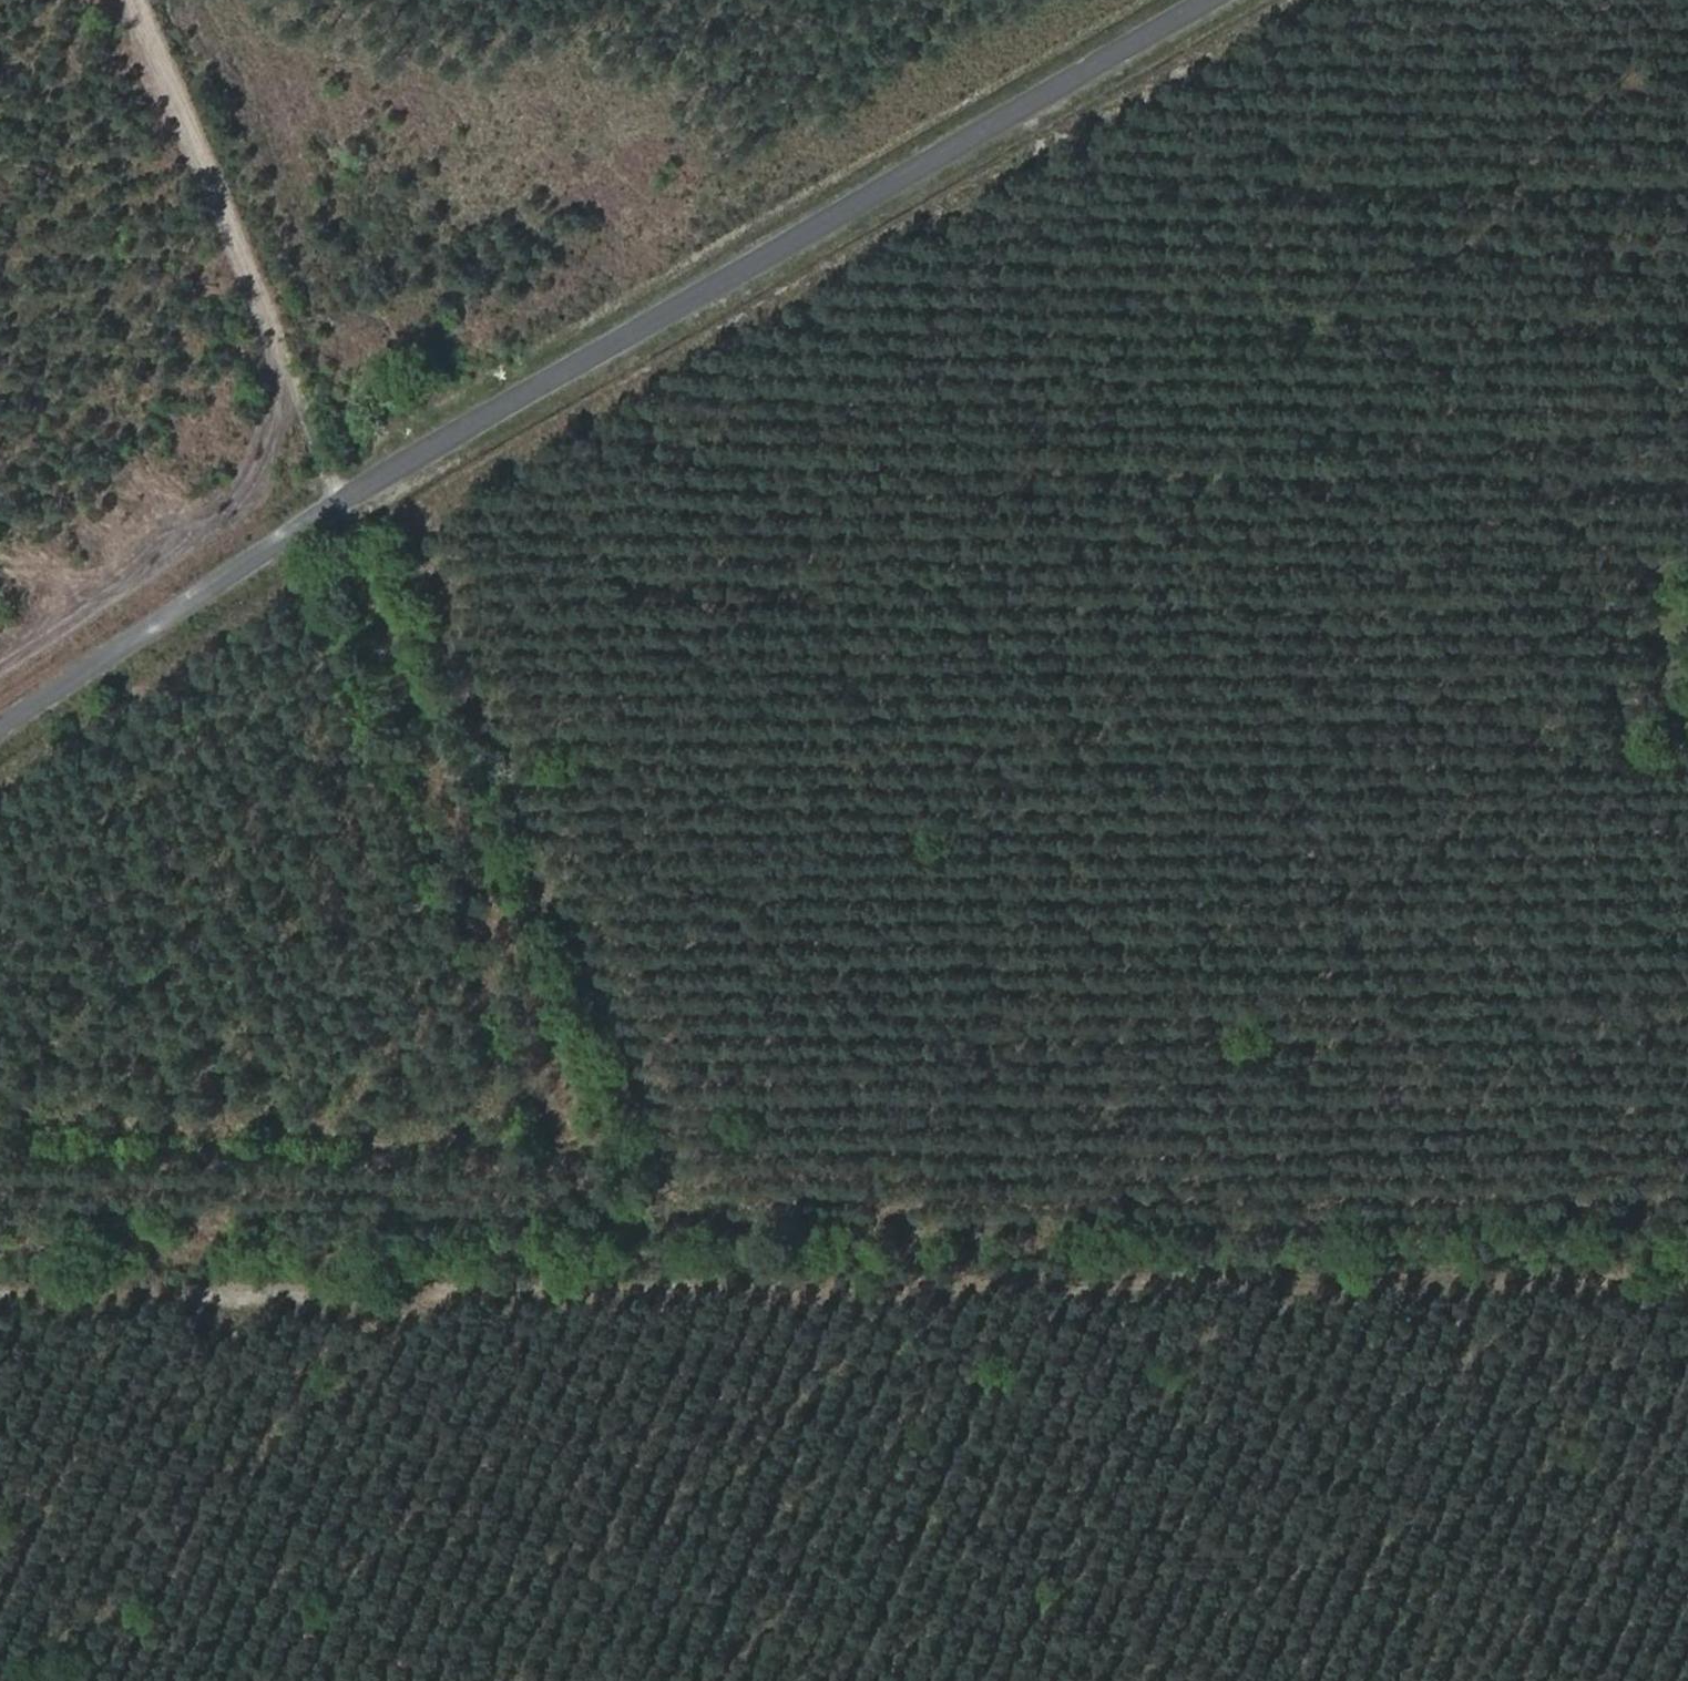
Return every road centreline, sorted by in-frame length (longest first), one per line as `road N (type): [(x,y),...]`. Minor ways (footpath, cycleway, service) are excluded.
road 1 (tertiary): [(0,728),(341,502),(1210,0)]
road 2 (track): [(136,0),(341,502)]

